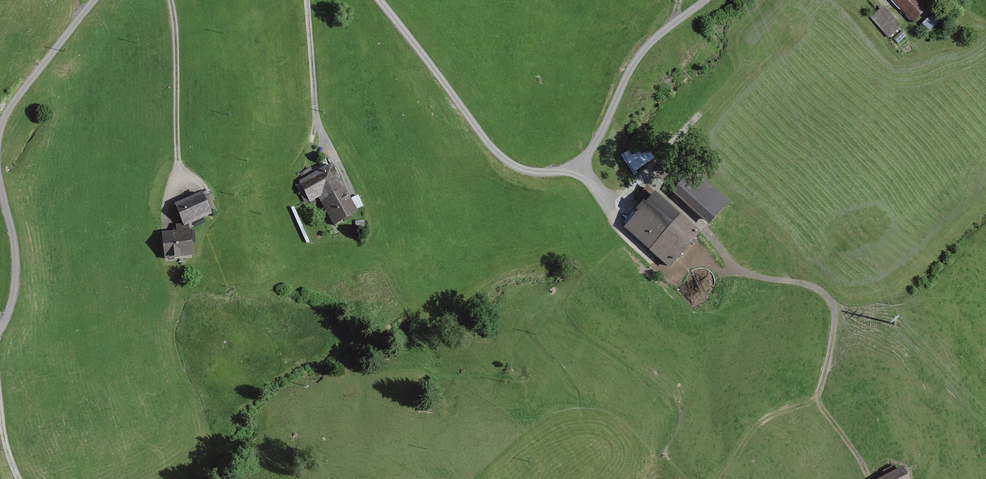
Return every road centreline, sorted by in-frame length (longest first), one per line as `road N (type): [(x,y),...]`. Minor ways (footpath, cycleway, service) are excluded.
road 1 (unclassified): [(703,0),(640,53),(588,152),(537,171),(494,149),(380,0)]
road 2 (track): [(645,173),(734,268),(817,287),(828,298),(836,337),(818,402),(870,478)]
road 3 (unclassified): [(93,0),(0,129)]
road 4 (unclassified): [(0,190),(16,271),(0,326)]
road 5 (track): [(615,207),(620,226),(700,302)]

